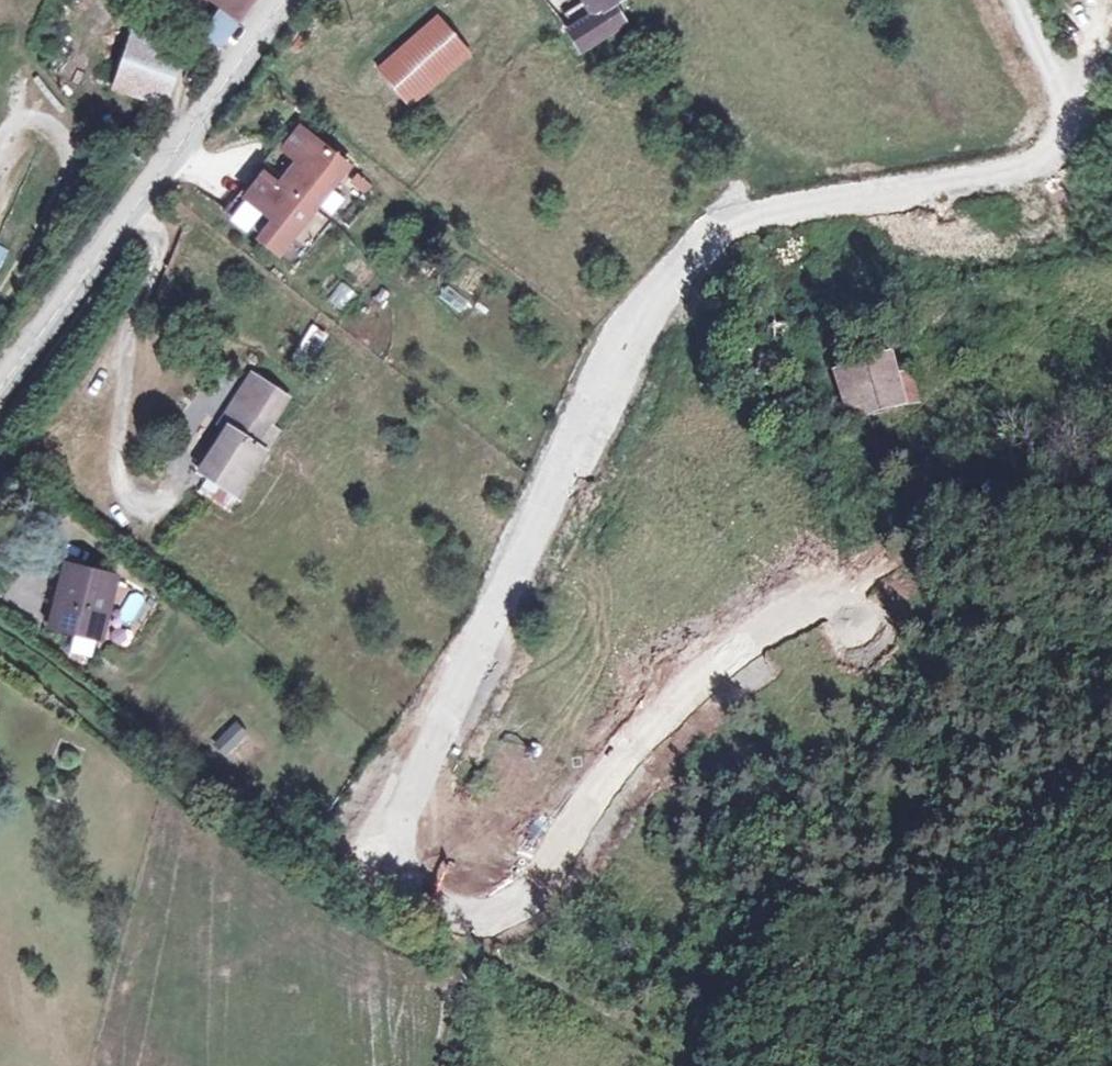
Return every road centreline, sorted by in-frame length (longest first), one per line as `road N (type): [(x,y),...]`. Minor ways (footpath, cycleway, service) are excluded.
road 1 (tertiary): [(283,0),(0,387)]
road 2 (track): [(0,157),(34,121),(65,133),(71,154),(0,285)]
road 3 (track): [(1100,0),(1096,46),(1078,72),(1053,62),(1026,0)]

